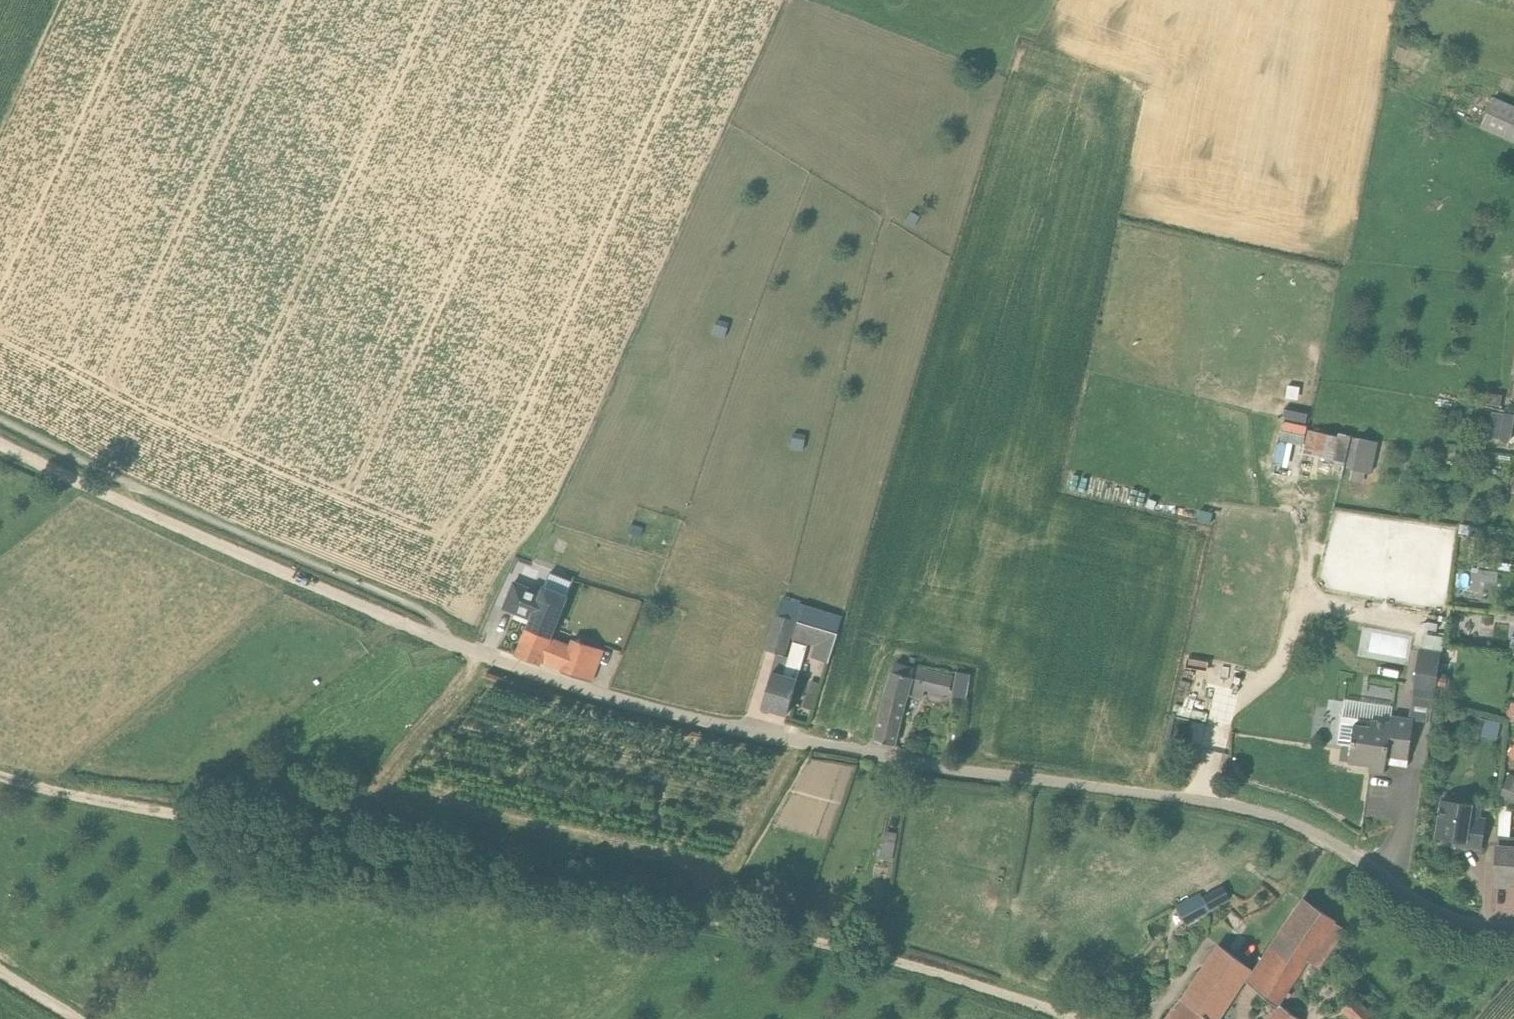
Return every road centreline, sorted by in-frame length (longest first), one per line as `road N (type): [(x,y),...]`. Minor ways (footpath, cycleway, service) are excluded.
road 1 (unclassified): [(448,641),(716,724),(1265,814),(1353,856),(1433,911),(1513,930)]
road 2 (track): [(0,777),(575,886),(917,968),(1071,1018)]
road 3 (track): [(0,443),(448,641)]
road 4 (track): [(1204,802),(1224,724),(1280,665),(1290,644),(1310,524)]

